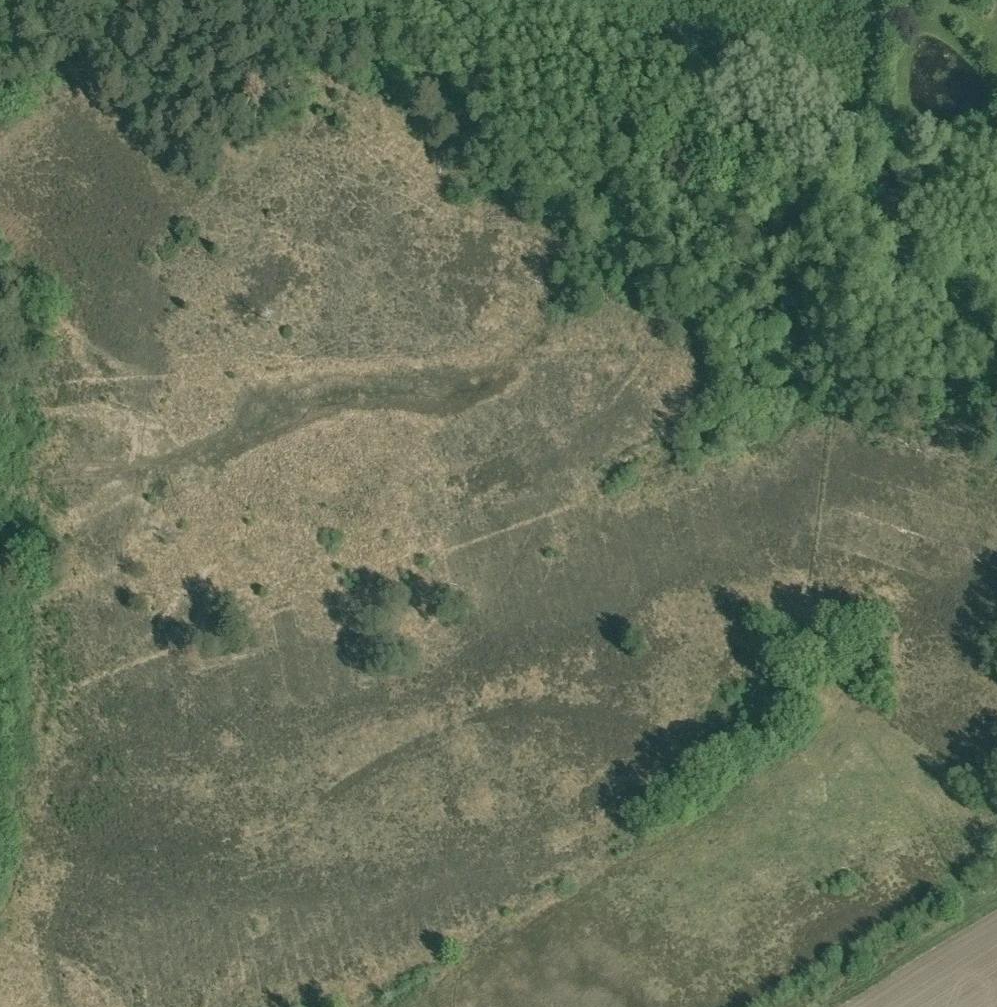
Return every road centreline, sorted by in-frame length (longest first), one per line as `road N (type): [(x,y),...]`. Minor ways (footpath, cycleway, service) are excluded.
road 1 (track): [(996,899),(831,1006)]

